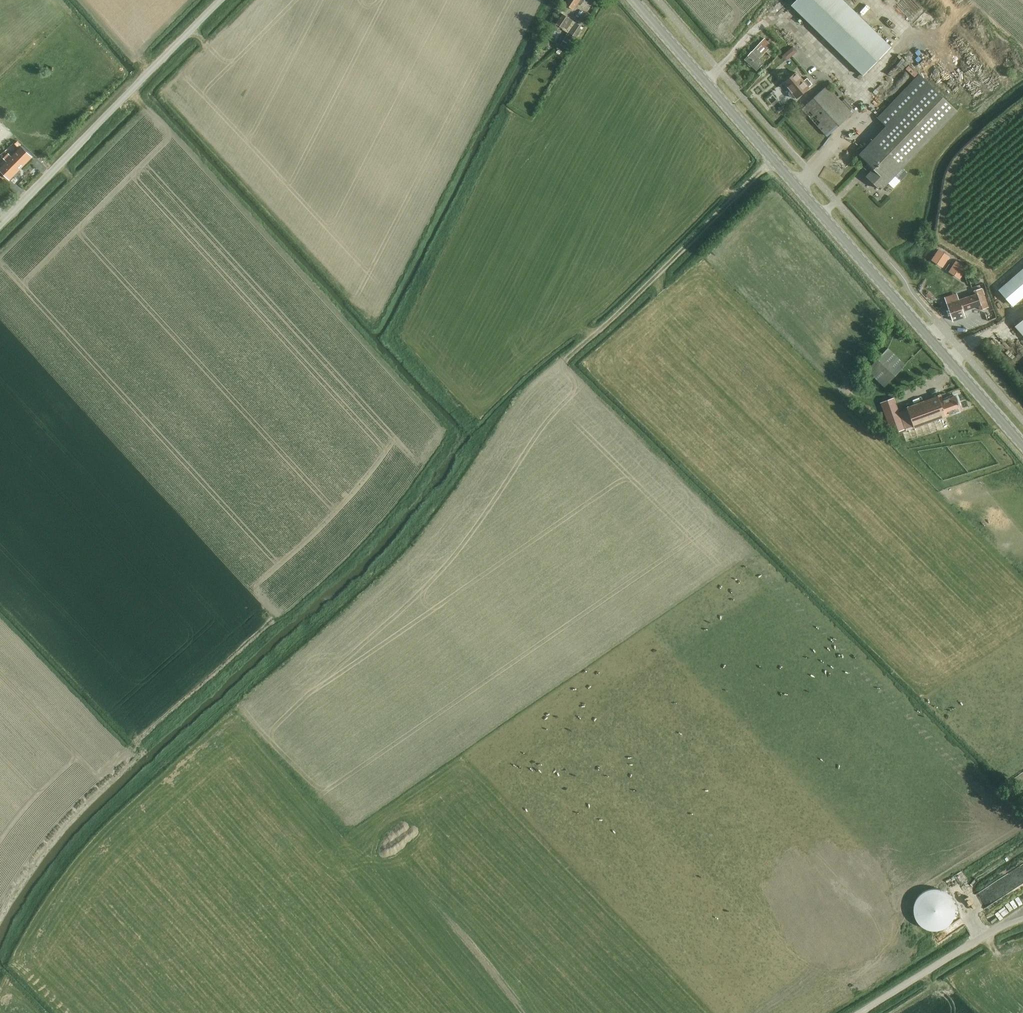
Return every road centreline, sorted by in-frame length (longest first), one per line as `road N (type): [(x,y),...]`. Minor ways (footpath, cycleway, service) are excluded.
road 1 (secondary): [(1022,445),(636,0)]
road 2 (unclassified): [(0,220),(219,0)]
road 3 (unclassified): [(863,1012),(1022,918)]

